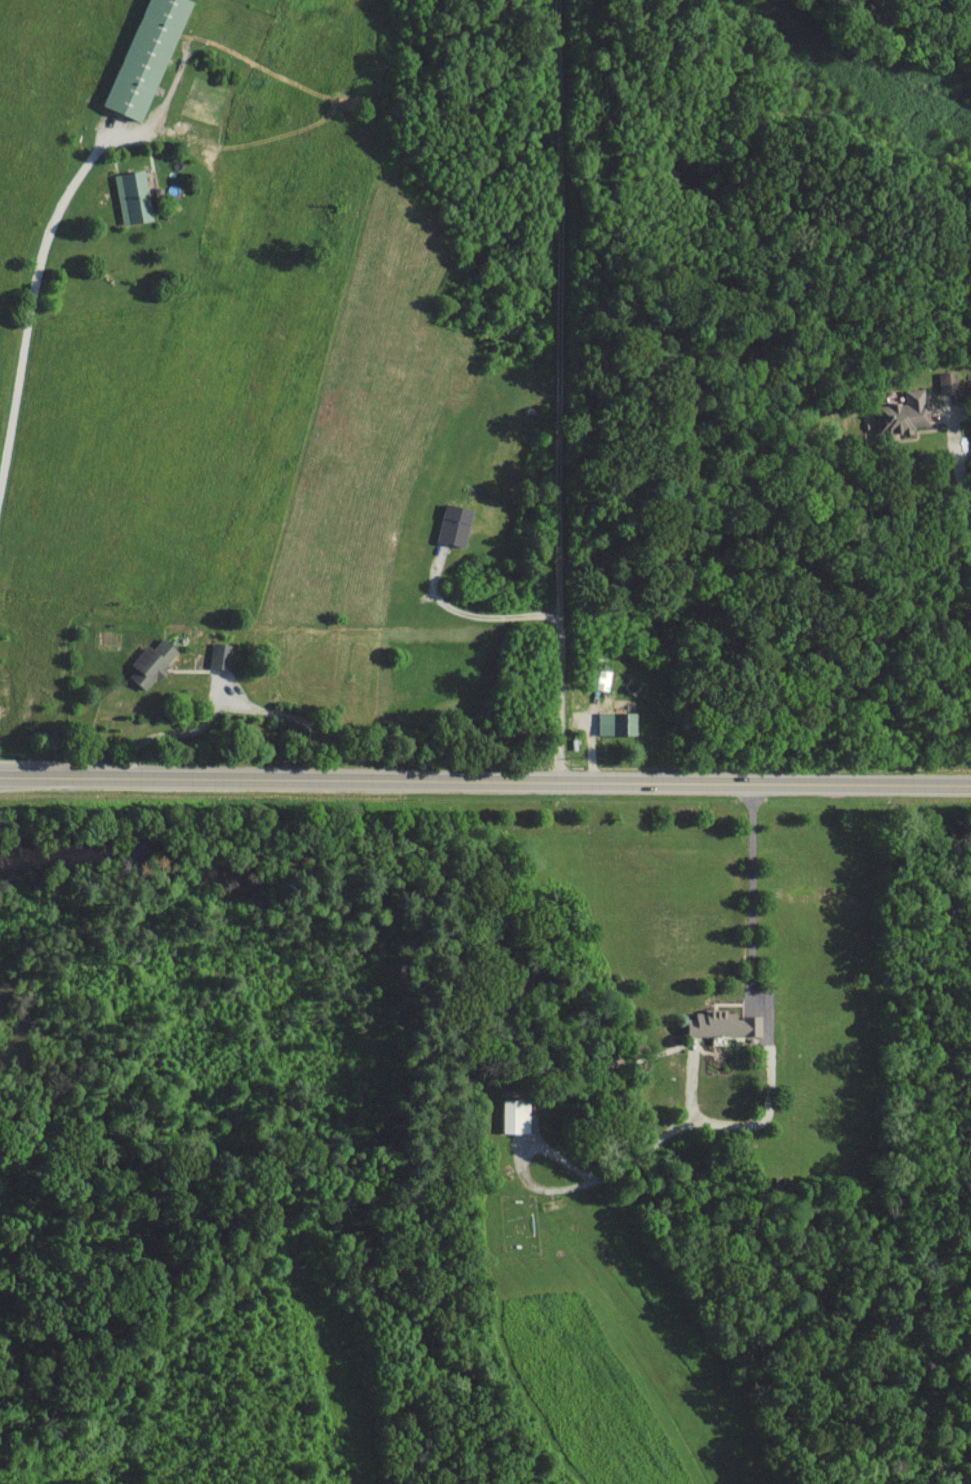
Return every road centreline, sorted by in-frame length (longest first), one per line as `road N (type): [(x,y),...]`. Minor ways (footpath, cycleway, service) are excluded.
road 1 (secondary): [(970,783),(0,776)]

